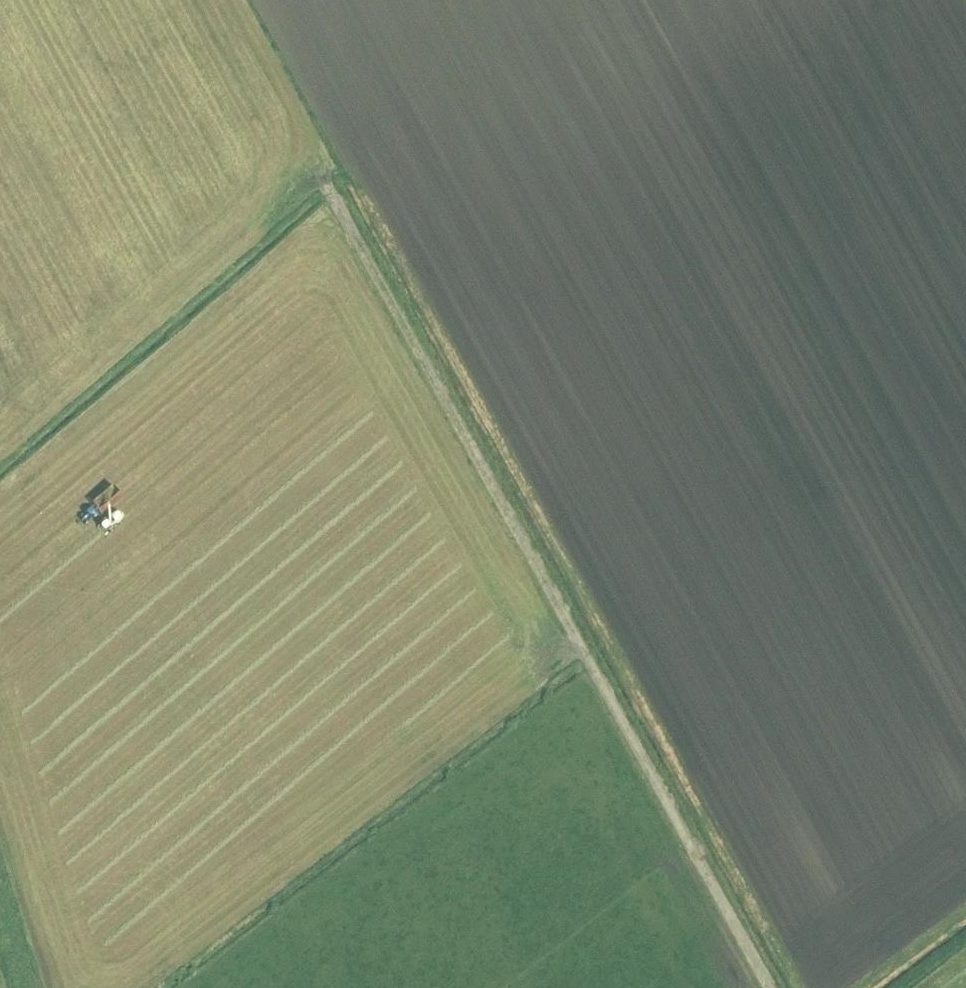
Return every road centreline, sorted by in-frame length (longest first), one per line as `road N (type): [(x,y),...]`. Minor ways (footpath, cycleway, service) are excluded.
road 1 (track): [(765,987),(333,197)]

